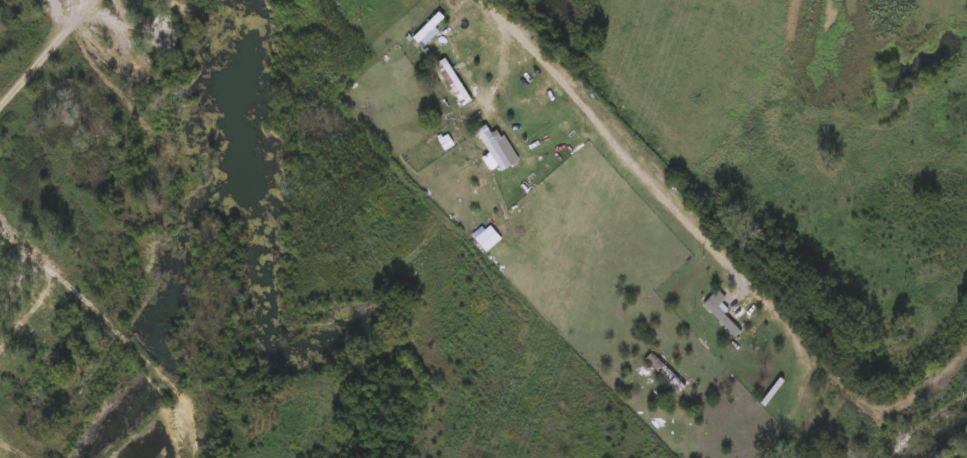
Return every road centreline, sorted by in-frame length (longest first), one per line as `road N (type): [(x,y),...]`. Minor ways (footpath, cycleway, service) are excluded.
road 1 (residential): [(493,0),(584,90),(679,211),(786,311),(809,345),(809,384),(762,457)]
road 2 (residential): [(434,0),(541,224),(566,315)]
road 3 (residential): [(337,391),(433,307),(428,232),(484,109)]
road 4 (residential): [(109,0),(0,114)]

